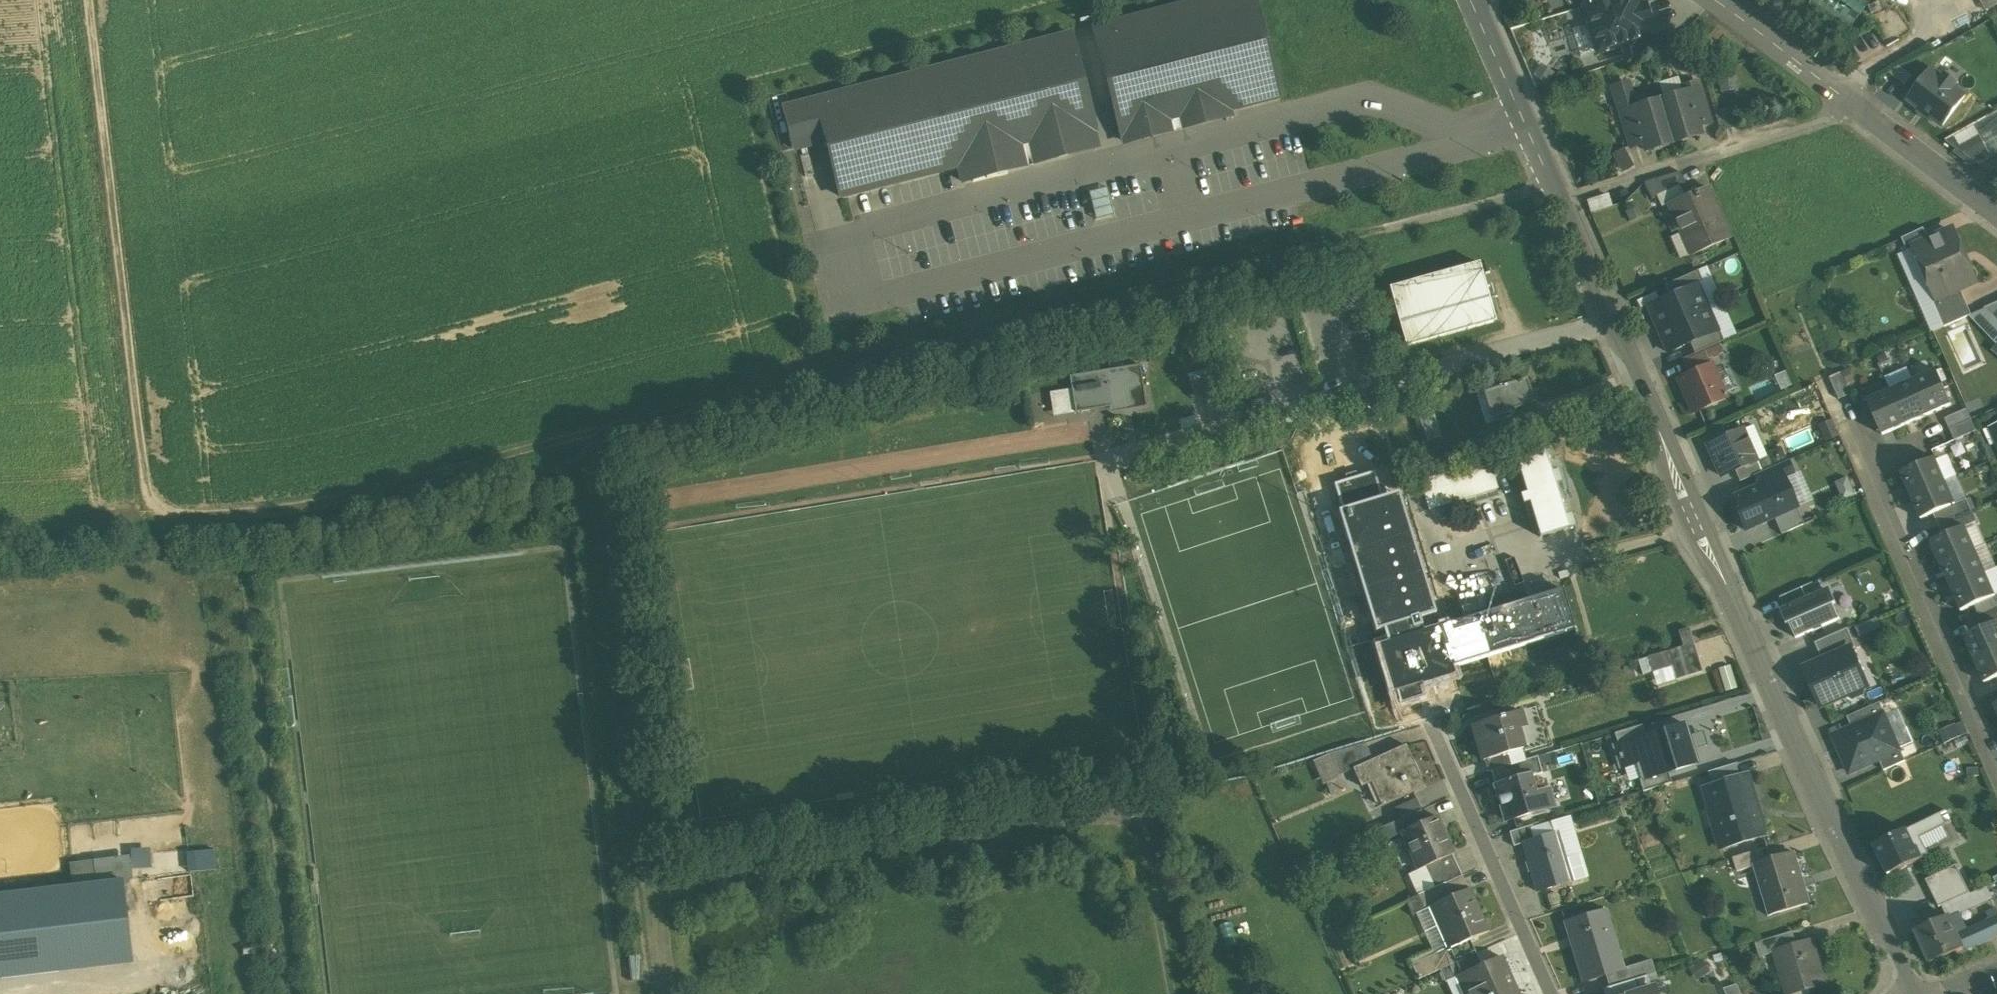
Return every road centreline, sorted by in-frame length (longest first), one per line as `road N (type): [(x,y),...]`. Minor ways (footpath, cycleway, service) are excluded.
road 1 (track): [(718,399),(302,504),(146,513),(96,0)]
road 2 (tertiary): [(1912,993),(1471,0)]
road 3 (track): [(1553,183),(853,363)]
road 4 (residential): [(1839,413),(1996,769)]
road 5 (residential): [(1707,0),(1996,214)]
road 6 (residential): [(1431,698),(1554,993)]
road 7 (track): [(718,399),(853,363)]

